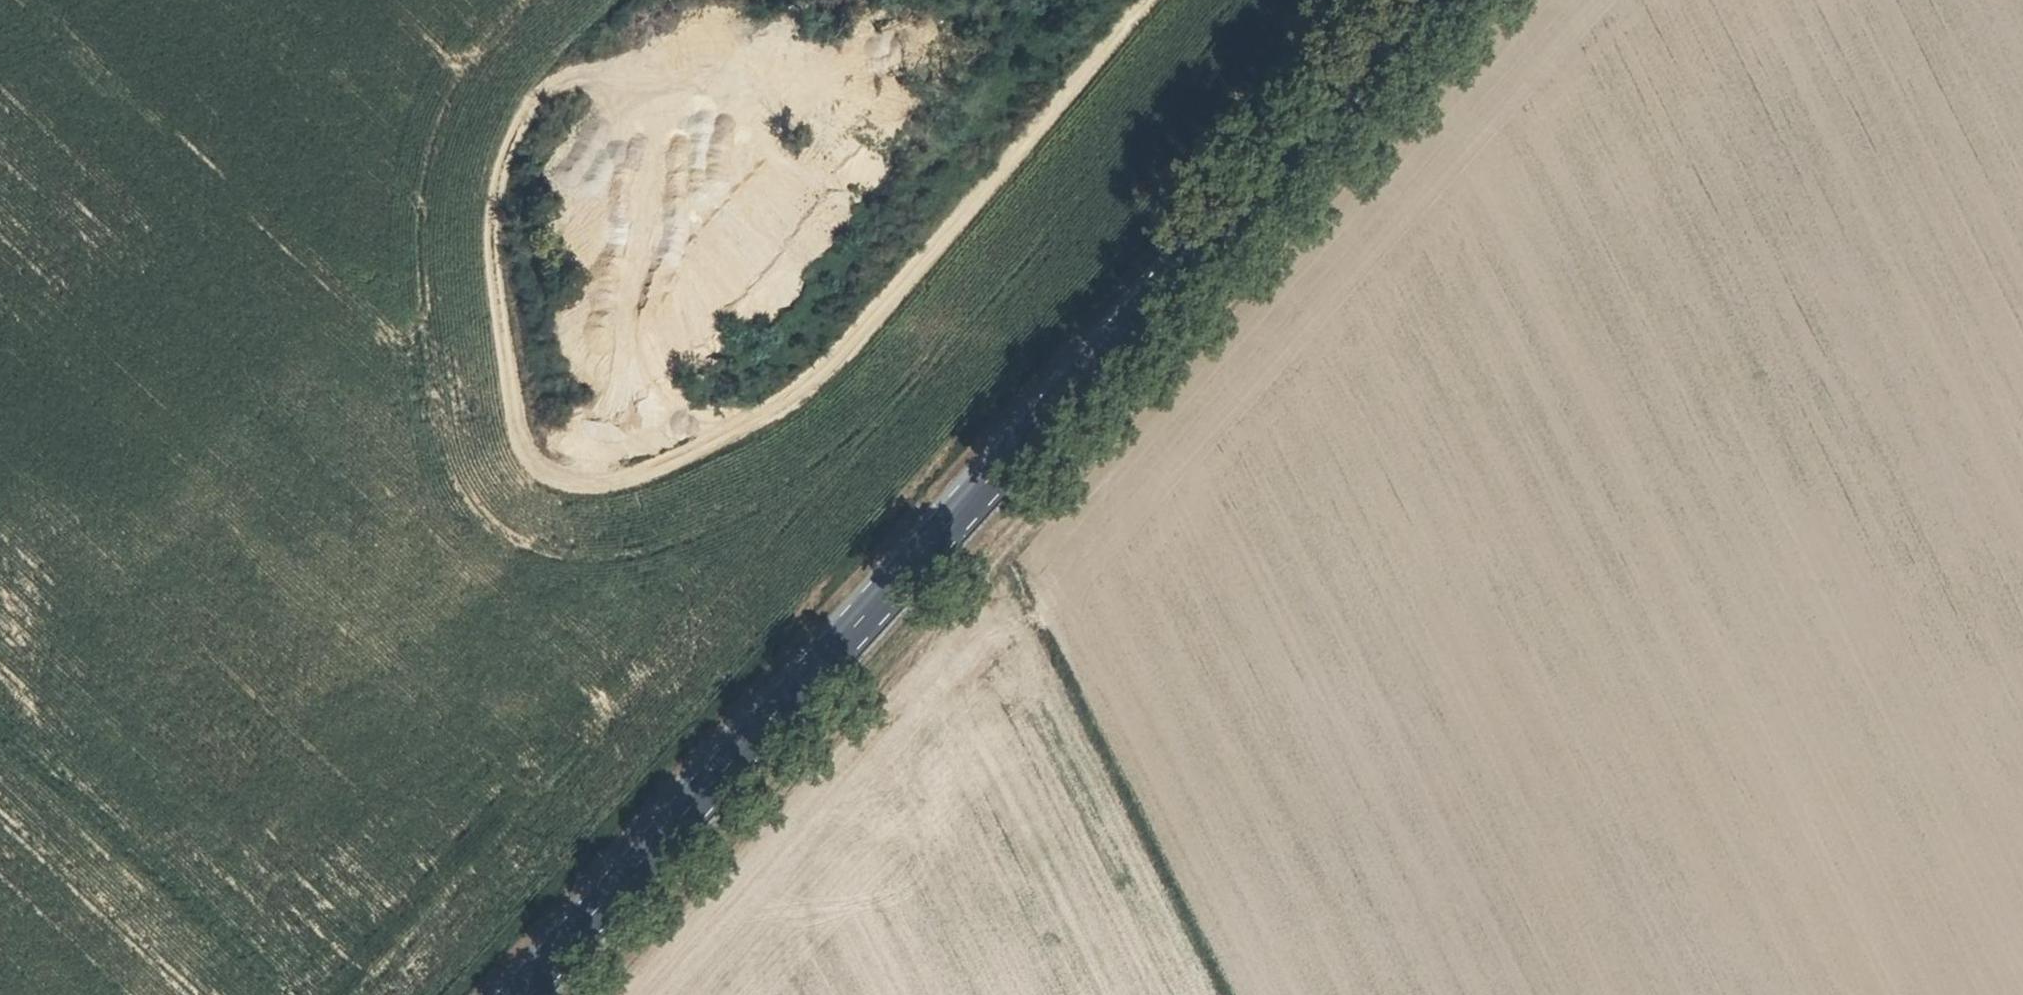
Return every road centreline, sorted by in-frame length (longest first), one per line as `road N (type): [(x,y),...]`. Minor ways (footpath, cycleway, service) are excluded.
road 1 (primary): [(1423,0),(517,994)]

